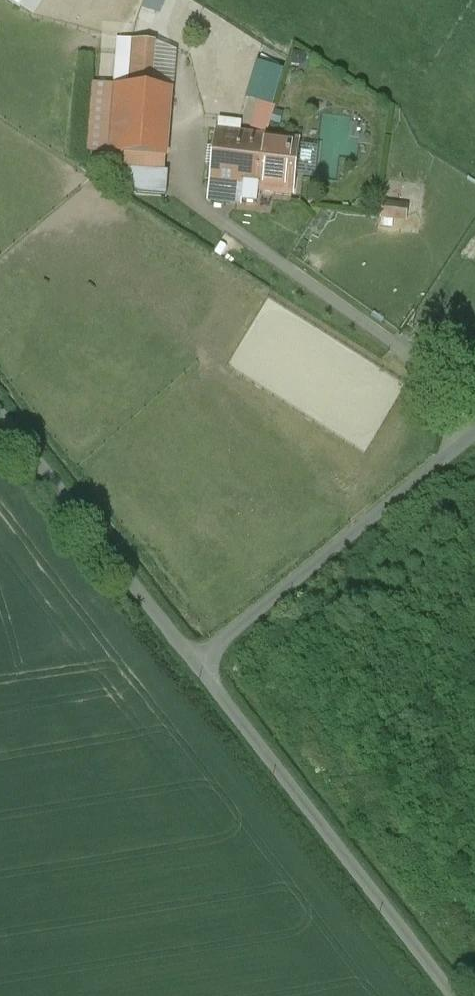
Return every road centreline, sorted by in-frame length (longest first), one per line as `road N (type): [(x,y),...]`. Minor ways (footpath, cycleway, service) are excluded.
road 1 (residential): [(198,662),(454,995)]
road 2 (residential): [(198,662),(474,435)]
road 3 (residential): [(0,412),(198,662)]

